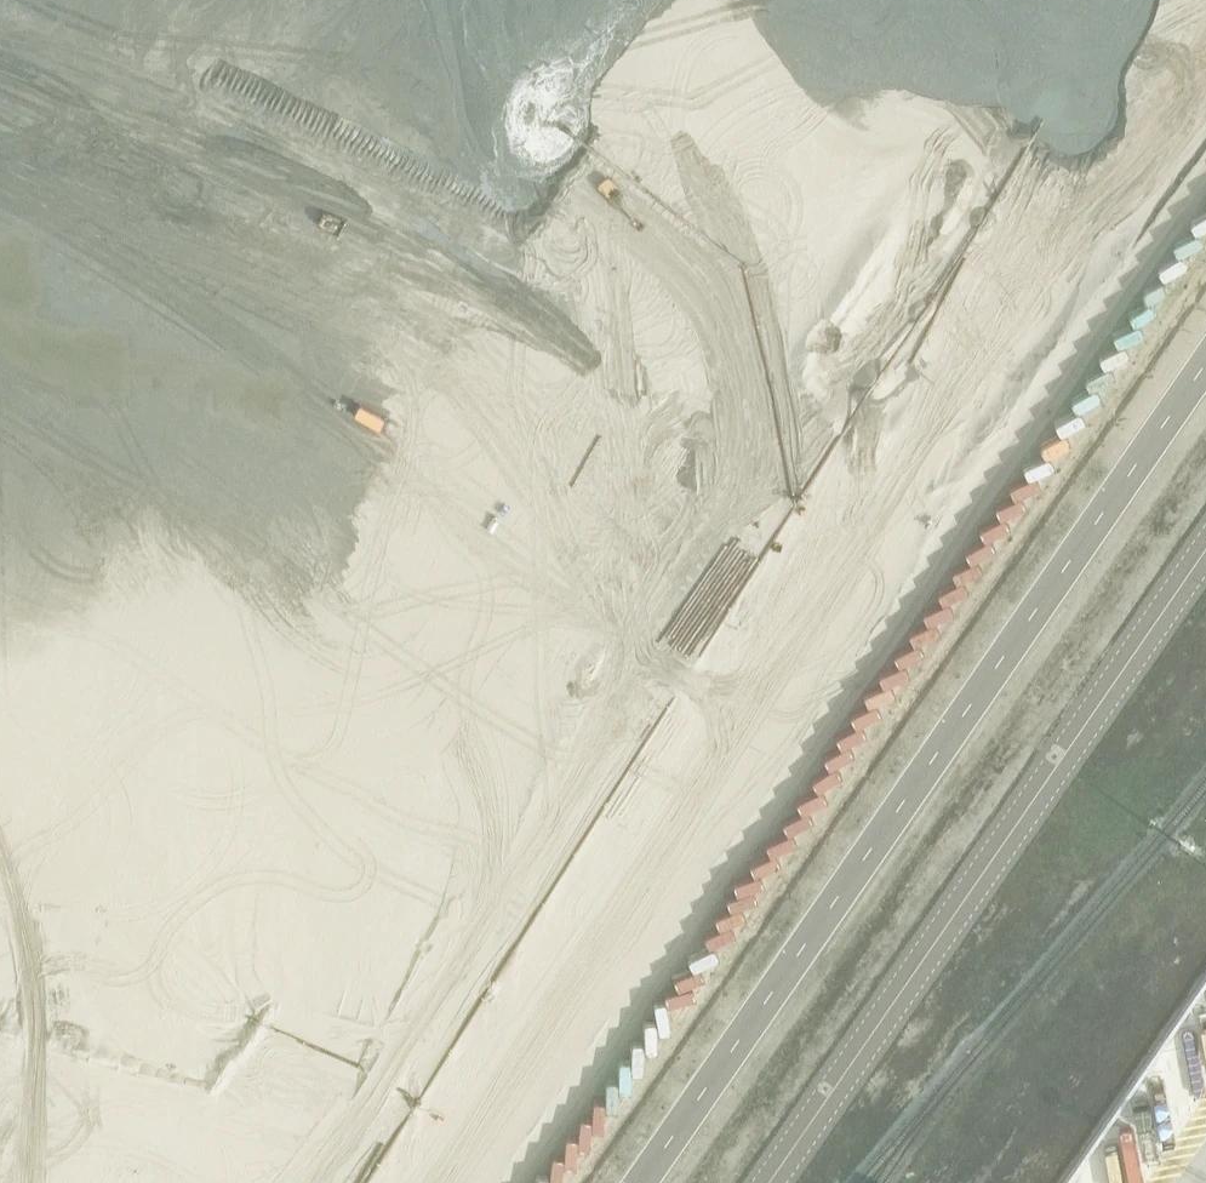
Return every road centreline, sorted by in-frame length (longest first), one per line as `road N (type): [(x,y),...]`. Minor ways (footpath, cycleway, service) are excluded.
road 1 (unclassified): [(1205,361),(640,1182)]

